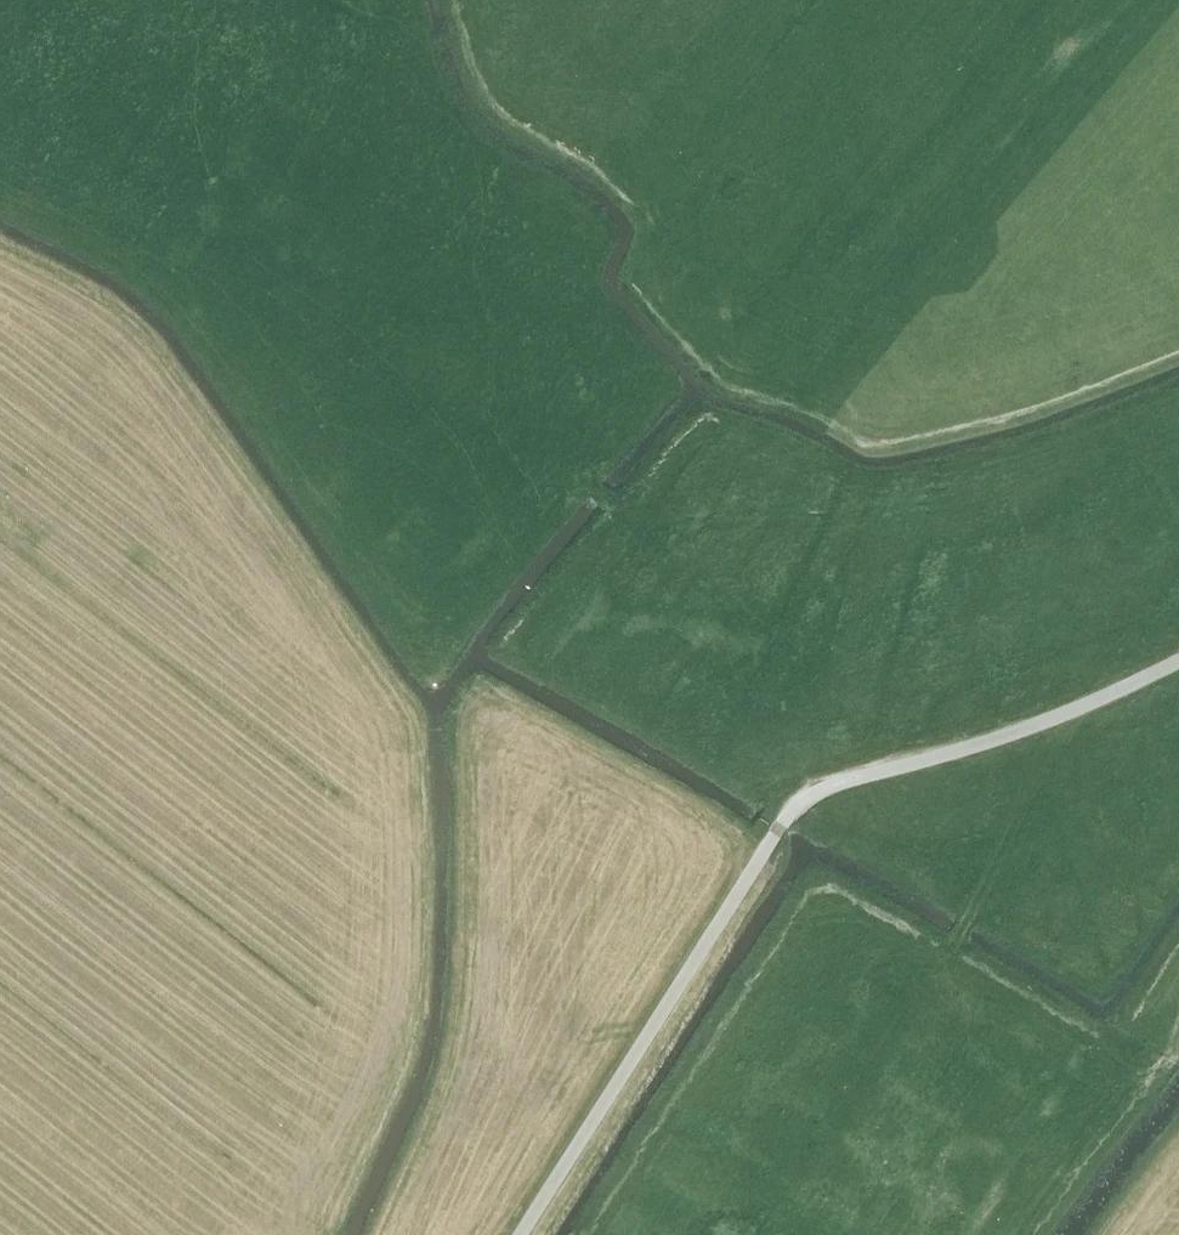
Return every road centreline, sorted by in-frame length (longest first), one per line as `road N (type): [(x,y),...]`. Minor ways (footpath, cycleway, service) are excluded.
road 1 (unclassified): [(519,1234),(798,800),(1040,721),(1178,659)]

